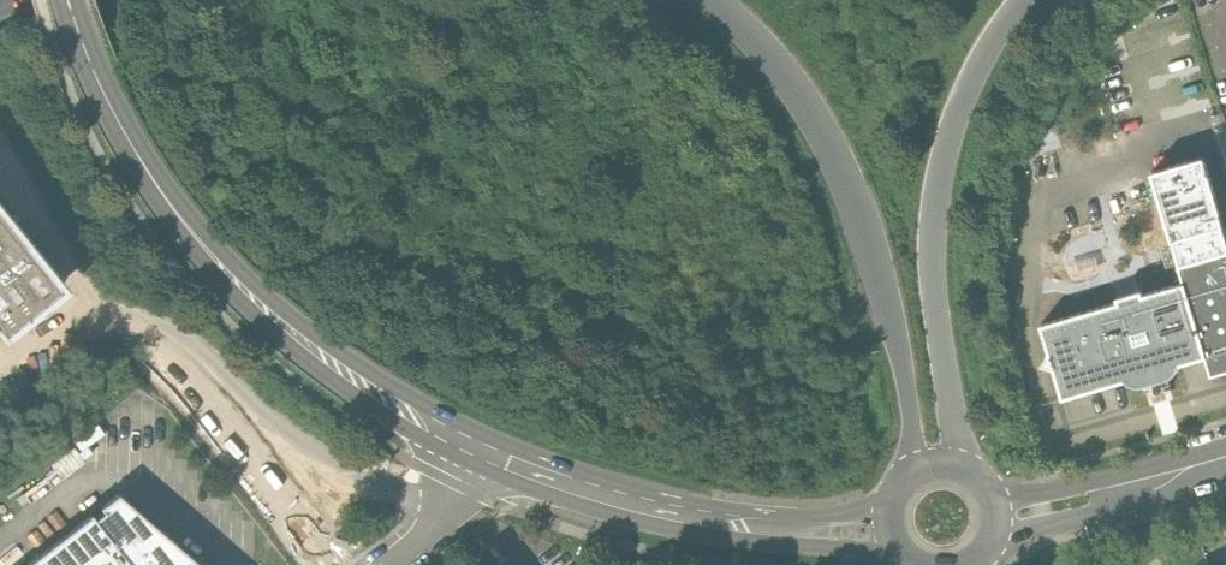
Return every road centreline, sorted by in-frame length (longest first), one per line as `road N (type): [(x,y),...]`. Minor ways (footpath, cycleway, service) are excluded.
road 1 (tertiary): [(67,0),(105,98),(192,235),(335,367),(481,453)]
road 2 (trunk): [(712,0),(767,50),(825,130),(876,260),(918,472)]
road 3 (trunk): [(955,468),(932,231),(951,134),(1024,0)]
road 4 (tertiary): [(481,453),(596,496),(721,522)]
road 5 (tertiary): [(993,537),(1164,494),(1191,467)]
road 6 (tertiary): [(1191,467),(1160,466),(1034,495),(990,495)]
road 7 (tertiary): [(721,522),(747,541),(901,552)]
road 8 (tertiary): [(892,503),(848,515),(747,512),(721,522)]
road 9 (residential): [(481,453),(450,510),(393,564)]

